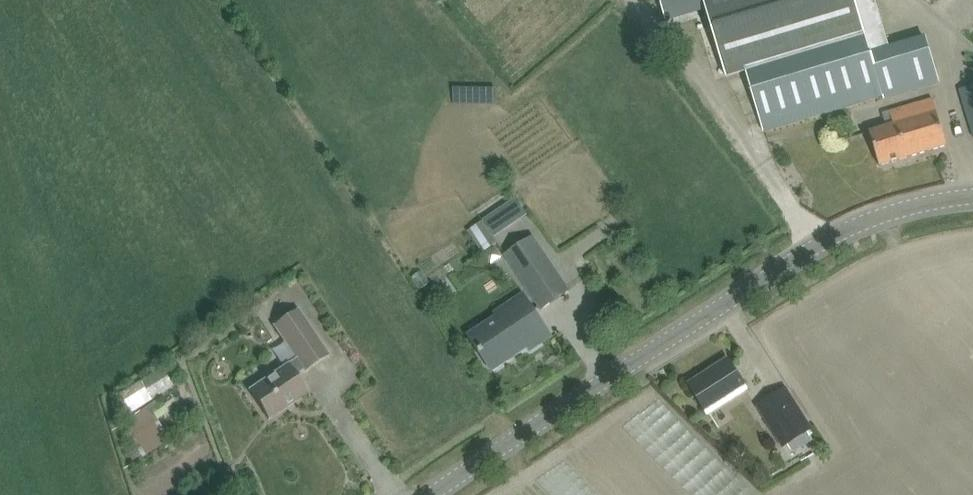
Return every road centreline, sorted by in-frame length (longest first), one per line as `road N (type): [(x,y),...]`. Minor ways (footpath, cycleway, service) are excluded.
road 1 (tertiary): [(972,196),(845,229),(765,273),(431,494)]

